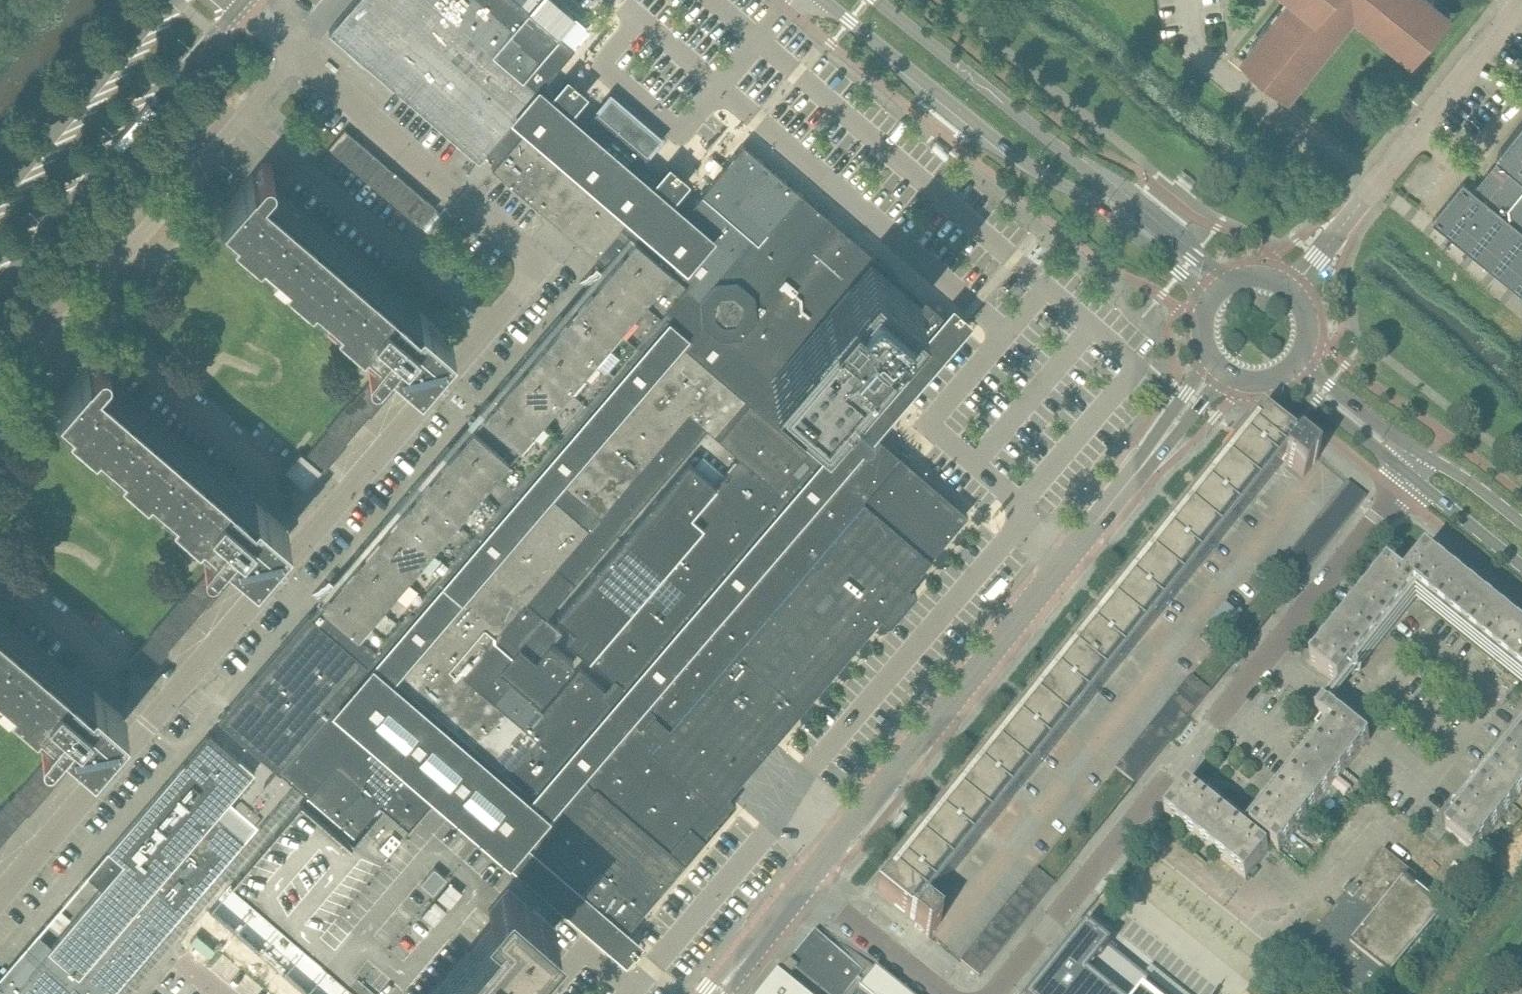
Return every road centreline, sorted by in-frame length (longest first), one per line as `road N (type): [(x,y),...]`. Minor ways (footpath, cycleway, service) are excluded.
road 1 (residential): [(0,901),(487,329)]
road 2 (residential): [(998,993),(1411,475)]
road 3 (tertiary): [(824,0),(1023,161),(1093,200),(1200,288),(1208,305)]
road 4 (unclassified): [(808,882),(1097,526)]
road 5 (tertiary): [(1236,279),(1193,255),(875,0)]
road 6 (residential): [(487,329),(541,267),(298,55)]
road 7 (unclassified): [(1521,0),(1292,289)]
road 8 (secondary): [(0,284),(240,6)]
road 9 (residential): [(487,329),(244,118)]
road 10 (secondary): [(169,0),(0,198)]
road 11 (residential): [(255,461),(127,350),(116,315),(96,293)]
road 12 (residential): [(96,293),(244,118)]
road 13 (unclassified): [(1208,351),(1097,526)]
road 14 (unclassified): [(1097,526),(1220,379),(1232,375)]
road 15 (residential): [(948,993),(808,882)]
road 16 (tertiary): [(1275,377),(1298,382),(1411,475)]
road 17 (tertiary): [(1428,454),(1323,378),(1303,351)]
road 18 (residential): [(0,403),(96,293)]
road 19 (unclassified): [(718,993),(808,882)]
road 20 (tertiary): [(1411,475),(1521,564)]
road 21 (residential): [(96,648),(0,569)]

